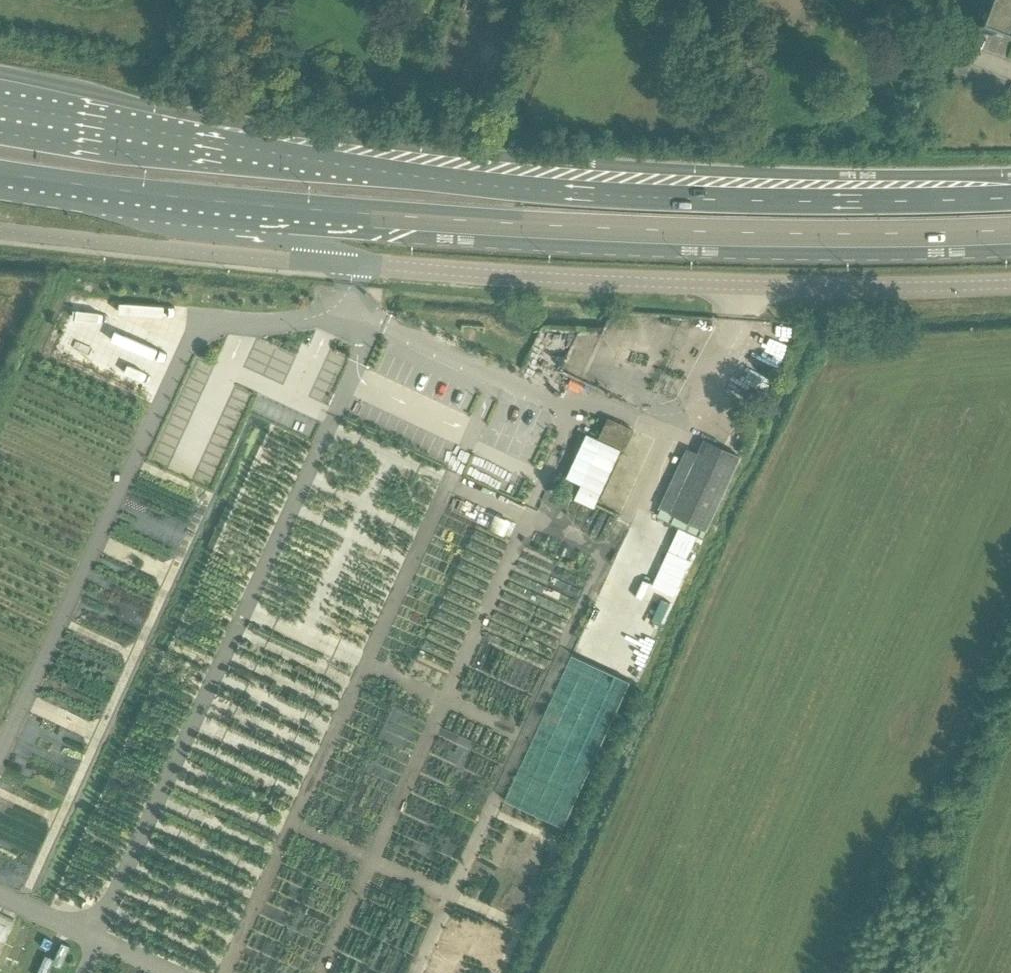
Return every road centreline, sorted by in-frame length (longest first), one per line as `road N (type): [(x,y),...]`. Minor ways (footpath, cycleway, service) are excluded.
road 1 (primary): [(1010,197),(715,198),(426,178),(0,105)]
road 2 (primary): [(288,208),(748,233),(1010,230)]
road 3 (residential): [(749,287),(348,264)]
road 4 (primary): [(0,173),(288,208)]
road 5 (unclassified): [(749,287),(1010,285)]

